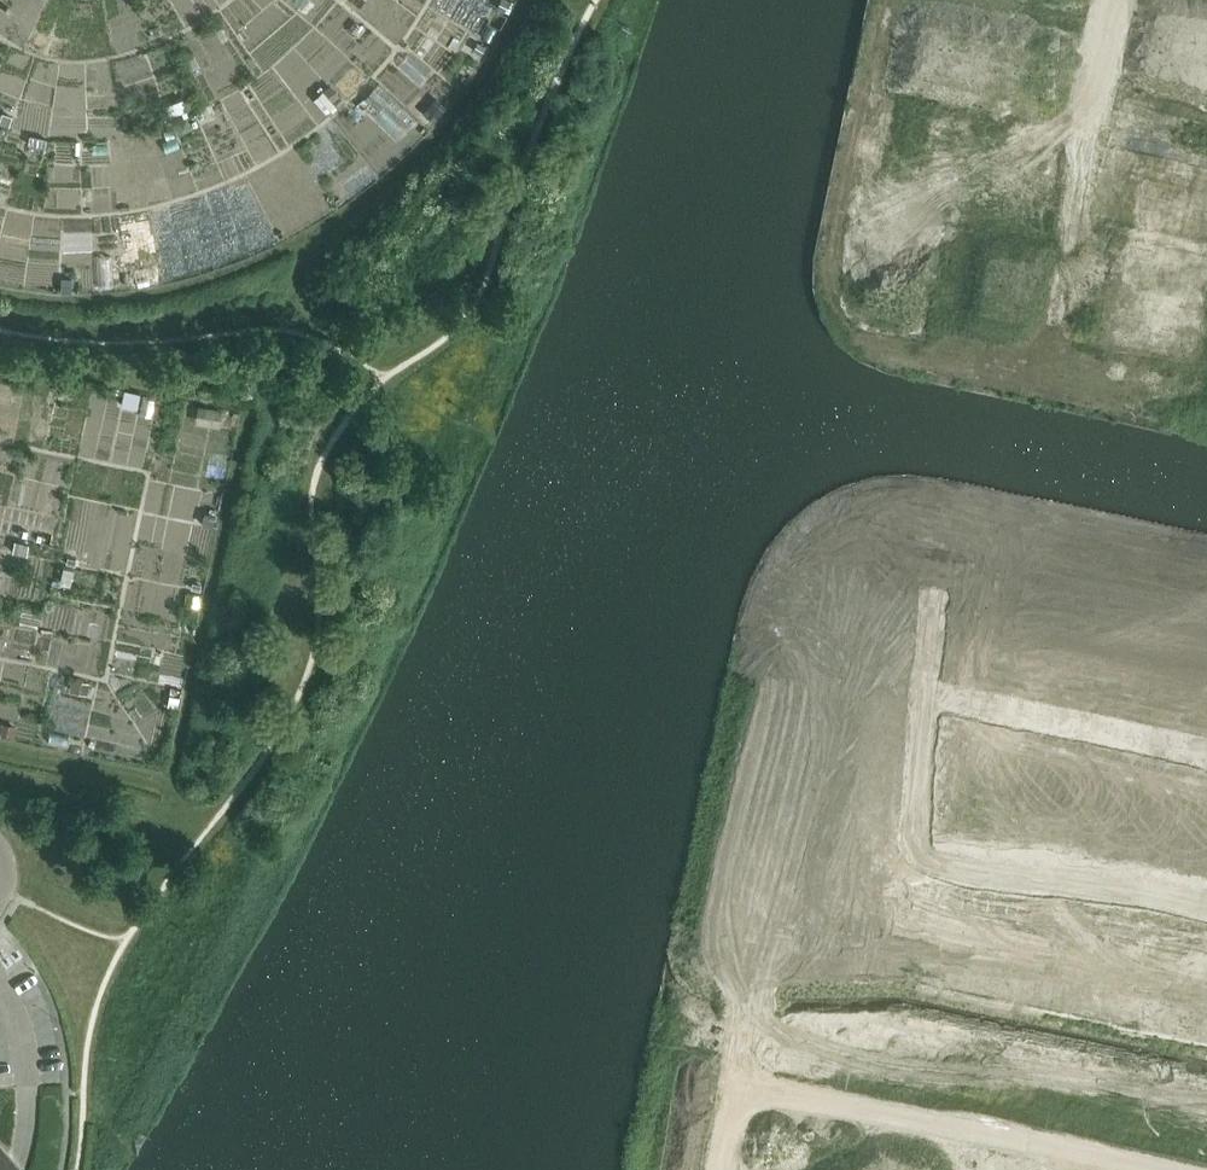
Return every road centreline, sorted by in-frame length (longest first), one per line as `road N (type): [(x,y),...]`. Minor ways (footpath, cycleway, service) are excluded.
road 1 (unknown): [(1199,1169),(808,1084),(769,1090),(732,1118),(716,1169)]
road 2 (unclassified): [(1206,1082),(722,981)]
road 3 (residential): [(1206,910),(913,858),(923,702)]
road 4 (residential): [(923,702),(1206,759)]
road 5 (residential): [(24,1169),(33,1120),(23,1018),(0,990)]

